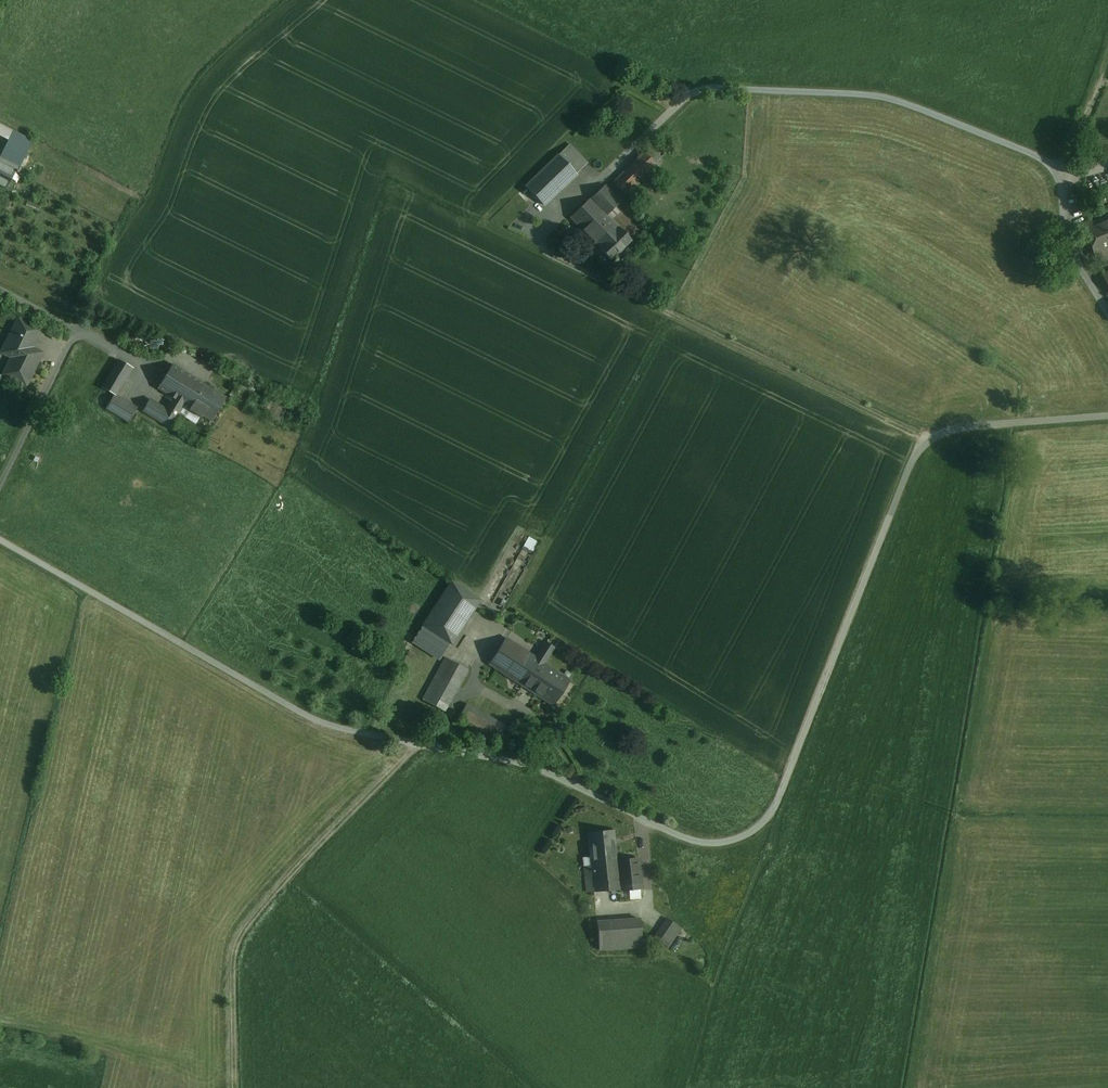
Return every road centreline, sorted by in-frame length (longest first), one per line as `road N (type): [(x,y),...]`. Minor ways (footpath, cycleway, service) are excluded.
road 1 (unclassified): [(1107,415),(963,426),(926,440),(772,812),(731,840),(679,836),(531,766),(298,710),(0,539)]
road 2 (track): [(926,440),(546,253),(541,240)]
road 3 (track): [(417,742),(245,927),(233,952),(235,1087)]
road 4 (track): [(1062,171),(1107,58)]

